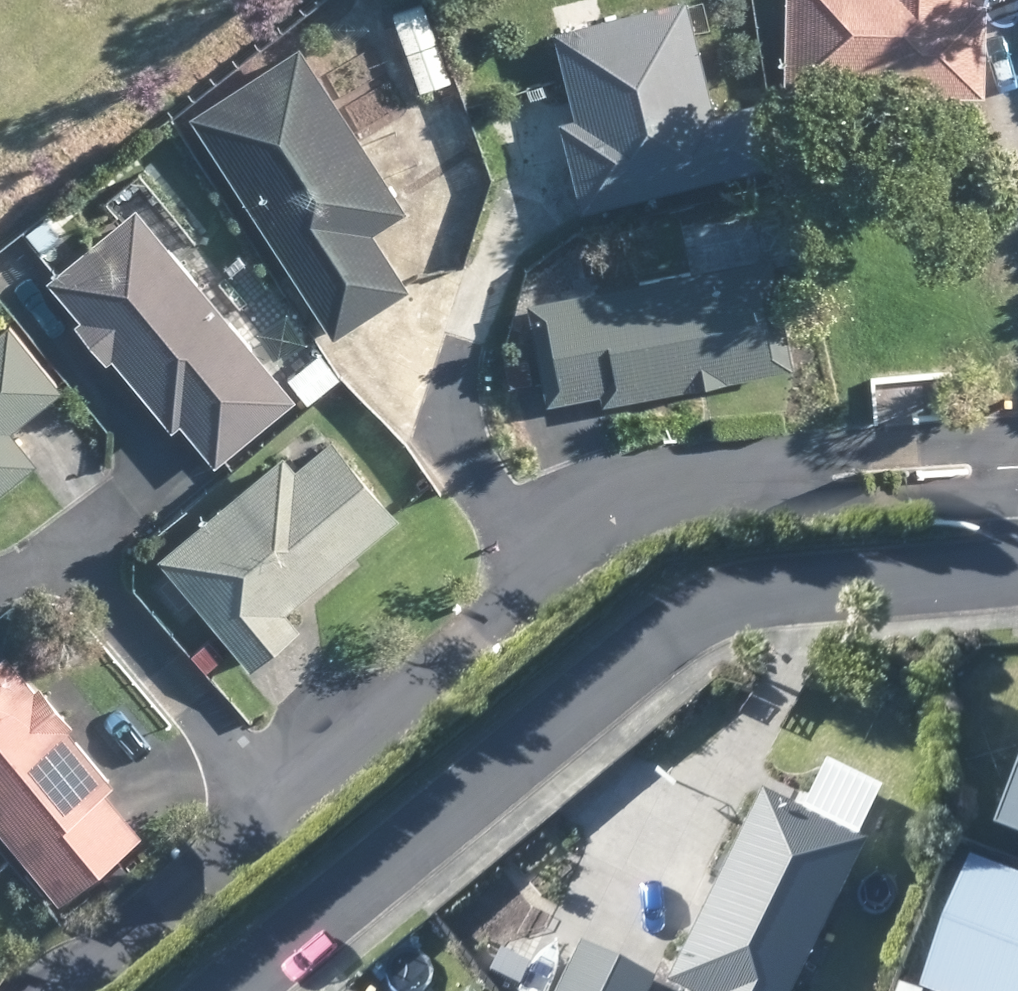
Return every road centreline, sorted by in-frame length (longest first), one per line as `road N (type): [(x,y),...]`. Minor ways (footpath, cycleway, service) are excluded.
road 1 (residential): [(50,990),(584,554),(665,501),(1017,471)]
road 2 (residential): [(237,990),(675,629),(789,587),(1017,576)]

